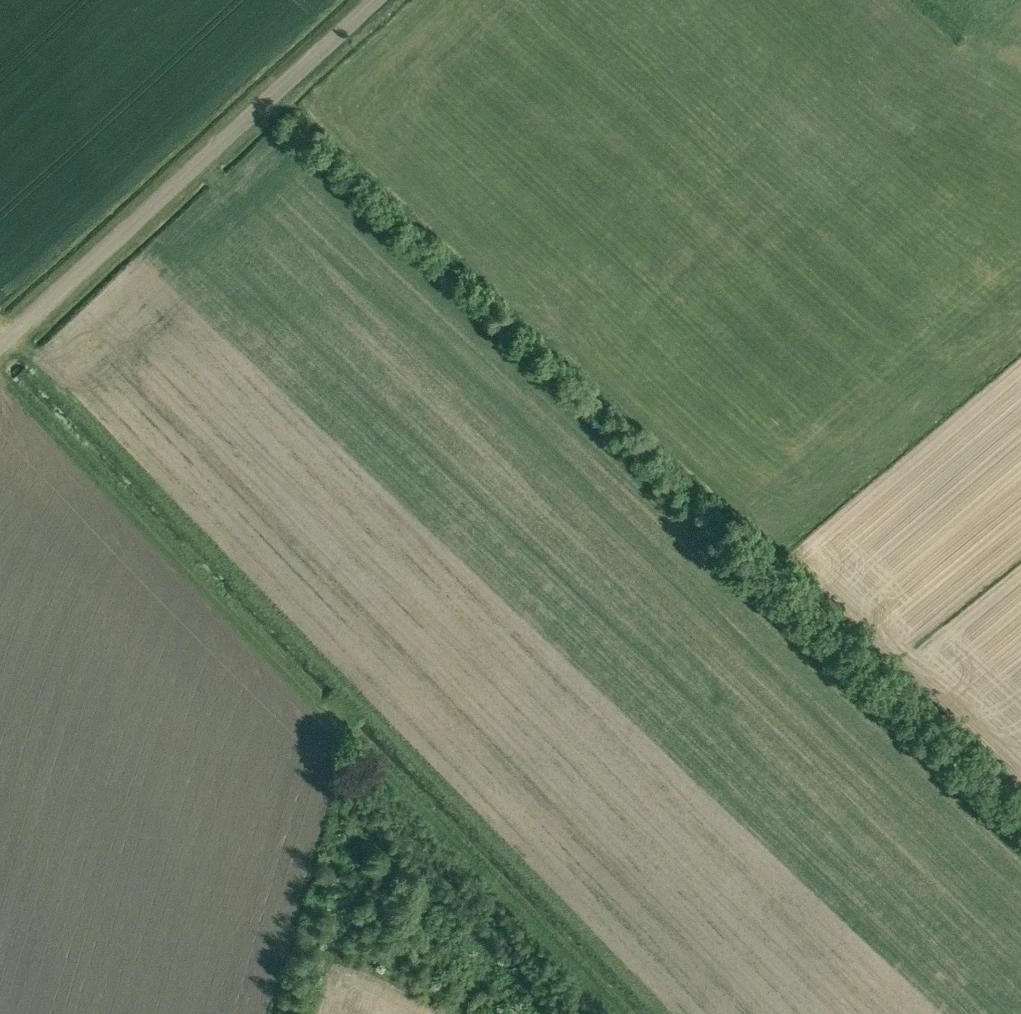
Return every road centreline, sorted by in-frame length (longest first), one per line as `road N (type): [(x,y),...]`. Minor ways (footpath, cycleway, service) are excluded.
road 1 (unclassified): [(0,342),(373,0)]

